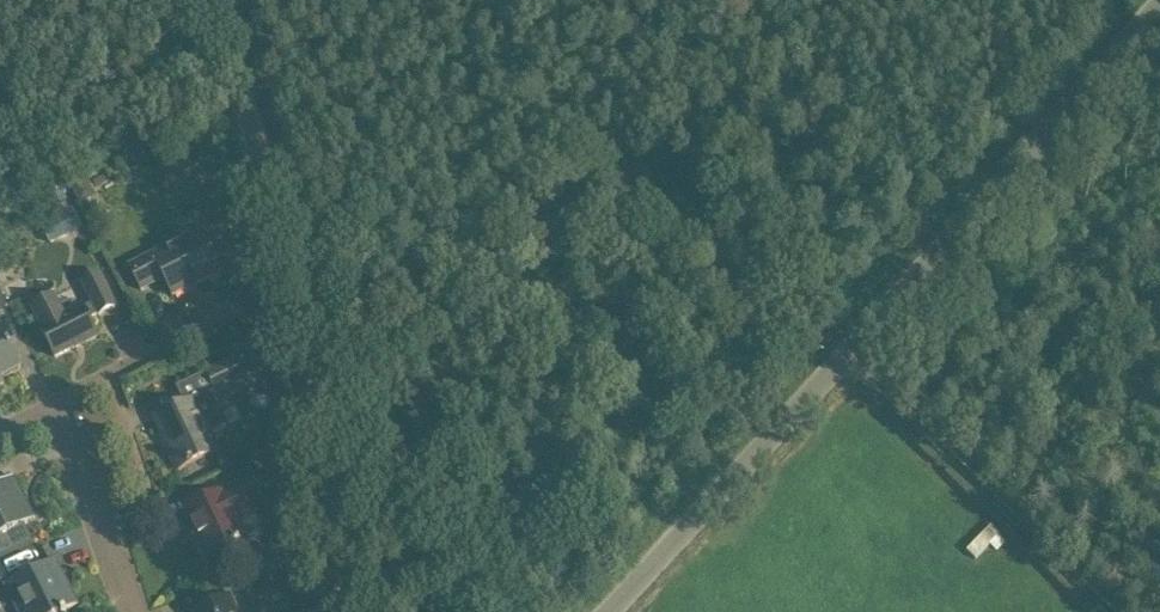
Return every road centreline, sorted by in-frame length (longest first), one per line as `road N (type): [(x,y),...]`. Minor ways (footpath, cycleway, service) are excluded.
road 1 (unclassified): [(602,611),(1159,7)]
road 2 (unclassified): [(351,611),(296,297),(211,0)]
road 3 (residential): [(141,611),(62,411)]
road 4 (residential): [(62,411),(238,324)]

